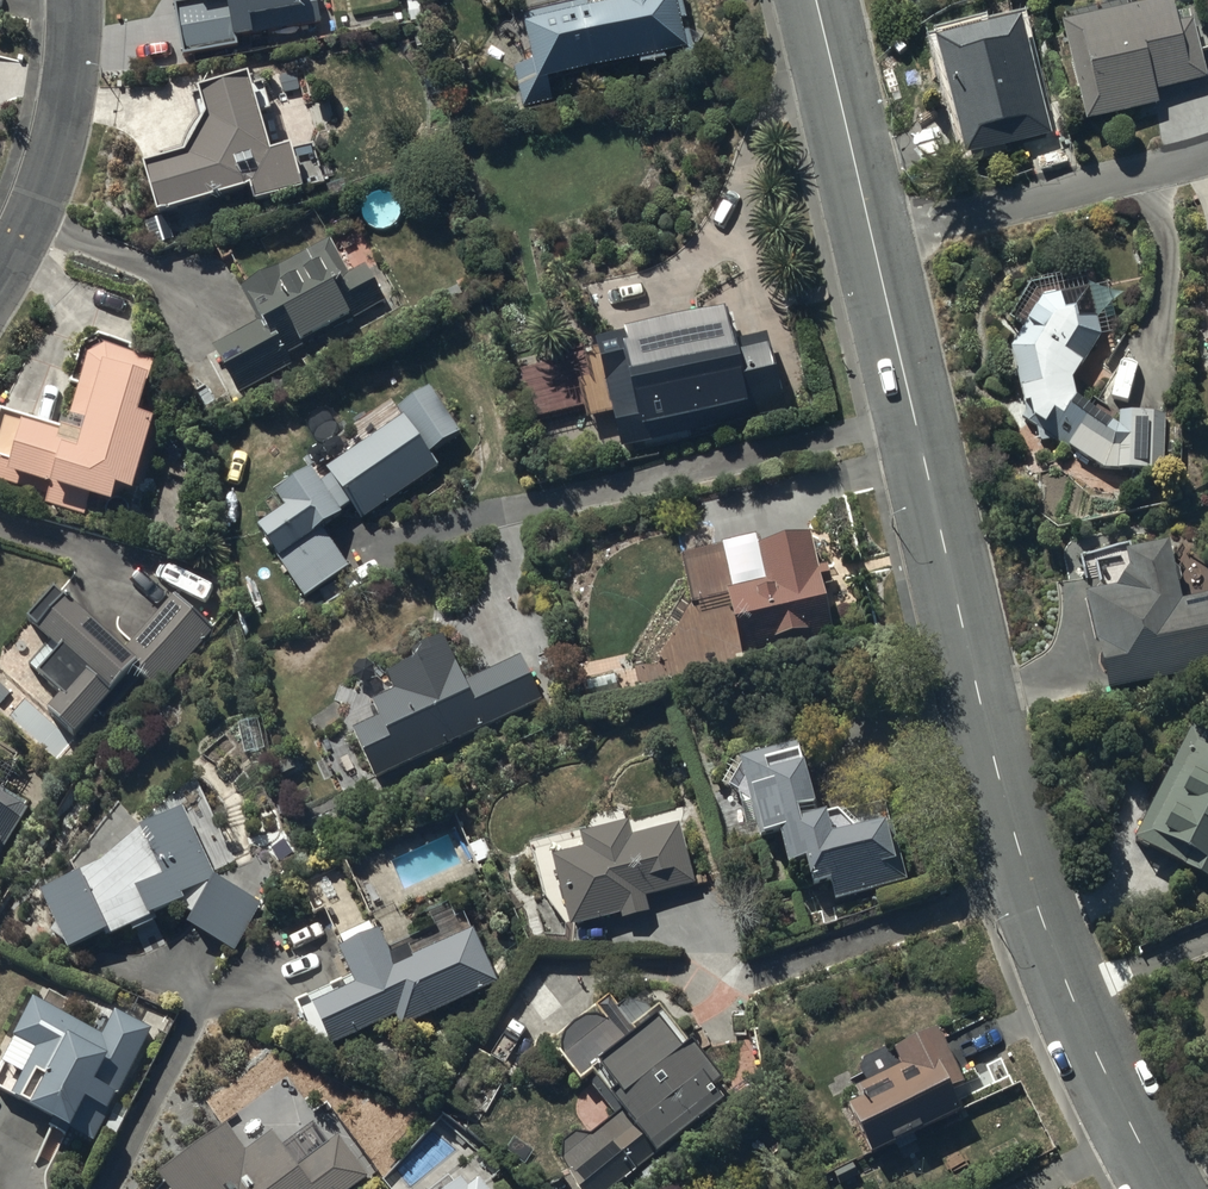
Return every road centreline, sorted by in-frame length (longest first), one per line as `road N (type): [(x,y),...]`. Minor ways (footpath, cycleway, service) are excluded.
road 1 (residential): [(818,0),(982,715),(1093,1060),(1161,1188)]
road 2 (residential): [(74,0),(62,135),(29,230),(0,270)]

